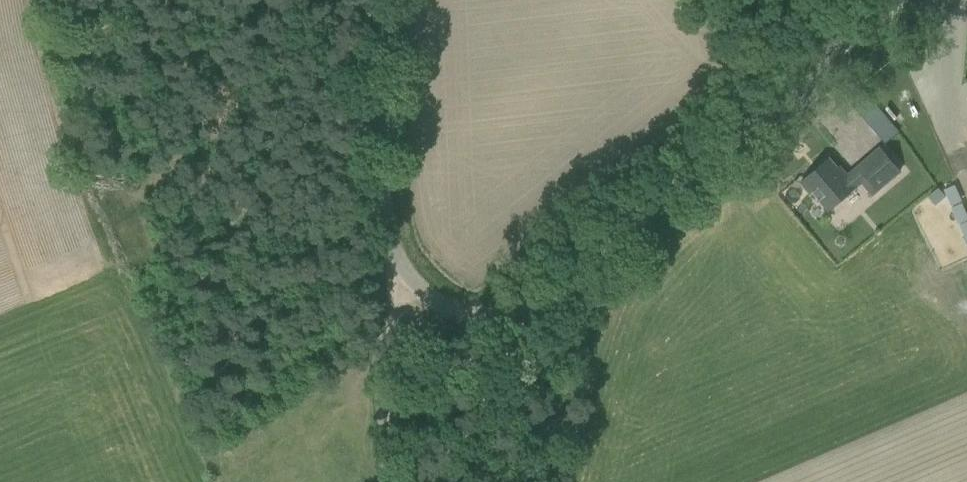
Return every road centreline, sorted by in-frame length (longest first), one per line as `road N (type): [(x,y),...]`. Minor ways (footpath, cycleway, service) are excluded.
road 1 (unclassified): [(405,279),(433,302),(488,314),(570,283),(897,0)]
road 2 (unclassified): [(405,279),(387,215),(375,0)]
road 3 (track): [(437,481),(570,283)]
road 4 (track): [(405,279),(392,310),(395,481)]

